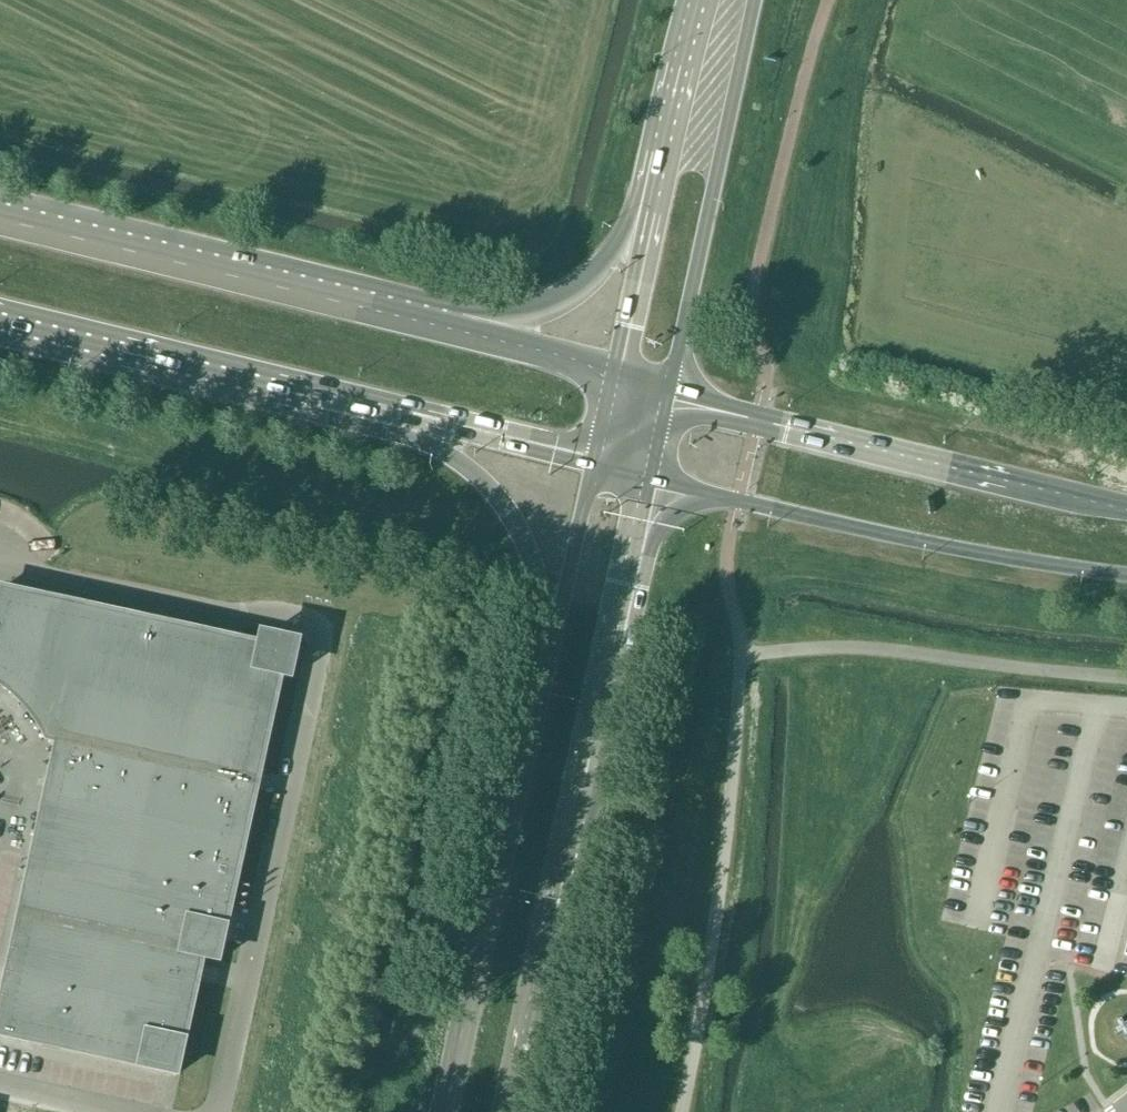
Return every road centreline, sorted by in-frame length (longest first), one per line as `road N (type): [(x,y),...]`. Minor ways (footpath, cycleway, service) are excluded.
road 1 (secondary): [(511,1111),(650,479)]
road 2 (secondary): [(650,479),(921,541),(1126,574)]
road 3 (secondary): [(1126,504),(755,422),(669,393)]
road 4 (primary): [(264,386),(312,413),(438,449),(481,479),(514,520),(533,567),(545,680)]
road 5 (secondary): [(545,680),(449,1111)]
road 6 (primary): [(398,307),(0,211)]
road 7 (primary): [(669,393),(752,0)]
road 8 (primary): [(669,111),(646,151),(622,240),(581,288),(524,311),(398,307)]
road 9 (primary): [(264,386),(594,466)]
road 10 (primary): [(0,322),(264,386)]
road 11 (secondary): [(669,111),(618,375)]
road 12 (secondary): [(618,375),(398,307)]
road 13 (secondary): [(594,466),(545,680)]

